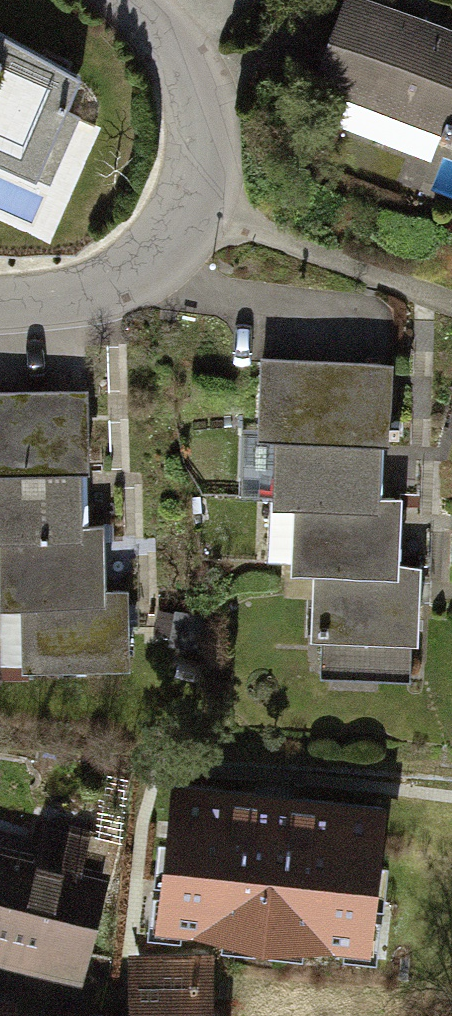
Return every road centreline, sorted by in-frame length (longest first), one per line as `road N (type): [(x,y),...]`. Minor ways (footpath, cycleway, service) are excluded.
road 1 (residential): [(130,0),(187,99),(187,203),(125,277),(0,306)]

